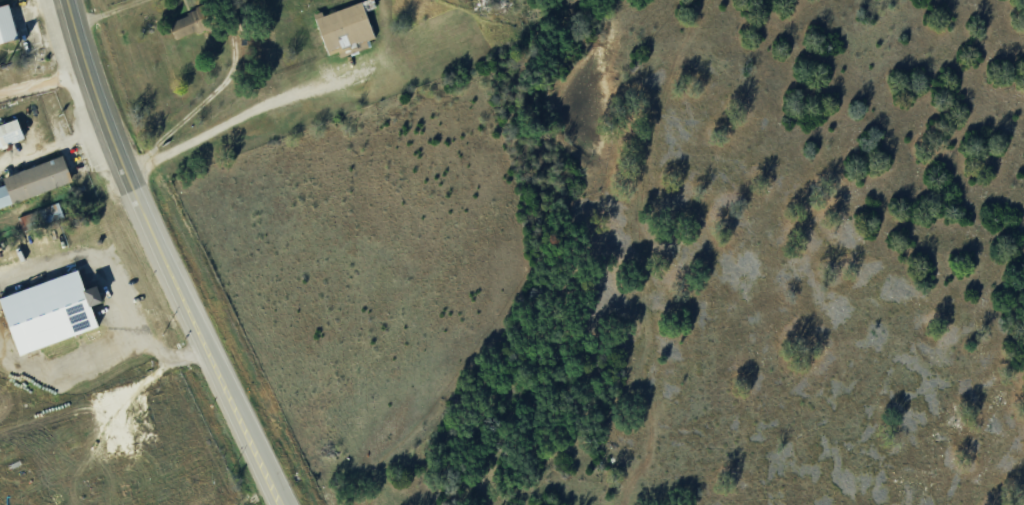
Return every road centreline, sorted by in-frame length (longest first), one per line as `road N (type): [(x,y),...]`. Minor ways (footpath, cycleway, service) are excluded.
road 1 (secondary): [(280,504),(123,168),(66,0)]

